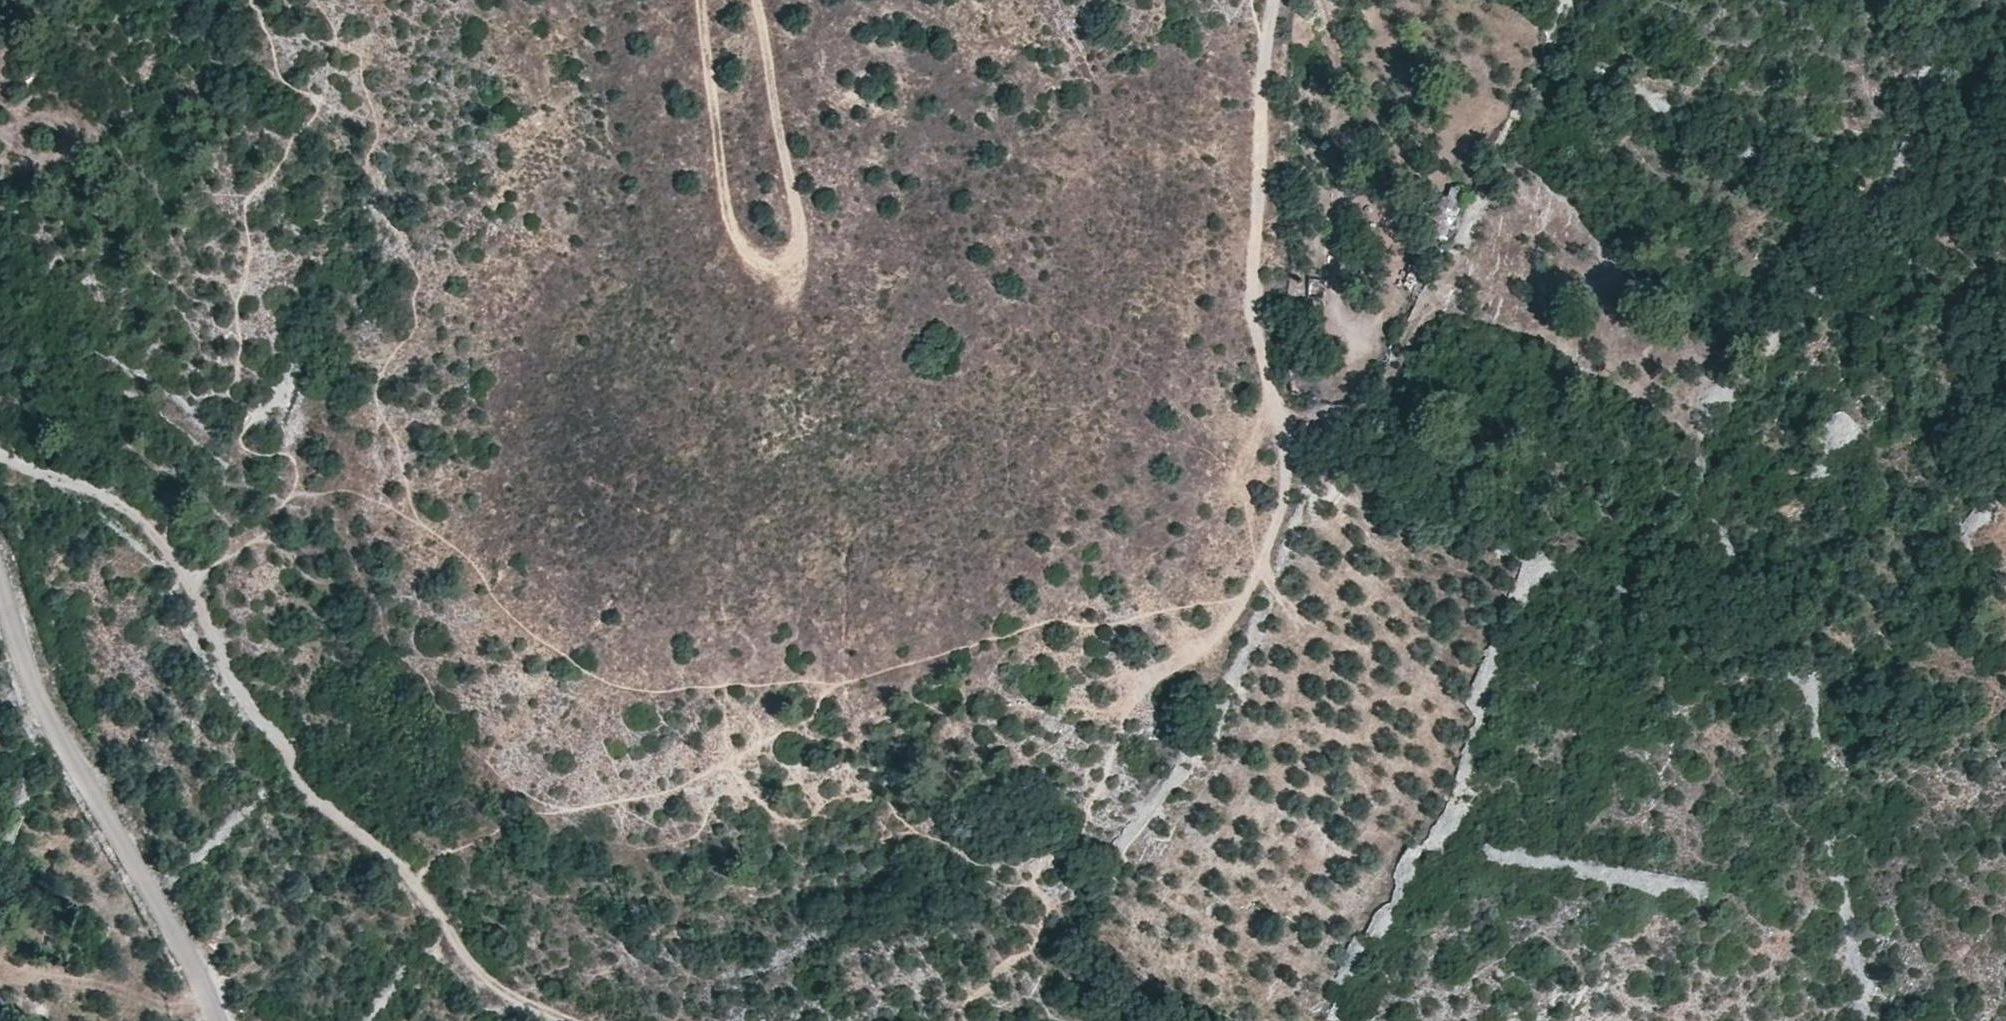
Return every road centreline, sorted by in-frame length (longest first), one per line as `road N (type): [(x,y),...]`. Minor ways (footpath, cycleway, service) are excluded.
road 1 (track): [(1277,0),(1251,311),(1291,458),(1250,594),(1224,636),(1132,681),(1045,915),(969,999),(965,1020)]
road 2 (track): [(756,0),(800,240),(784,260),(762,265),(728,219),(701,0)]
road 3 (unclassified): [(217,1020),(200,976),(33,690),(0,585)]

